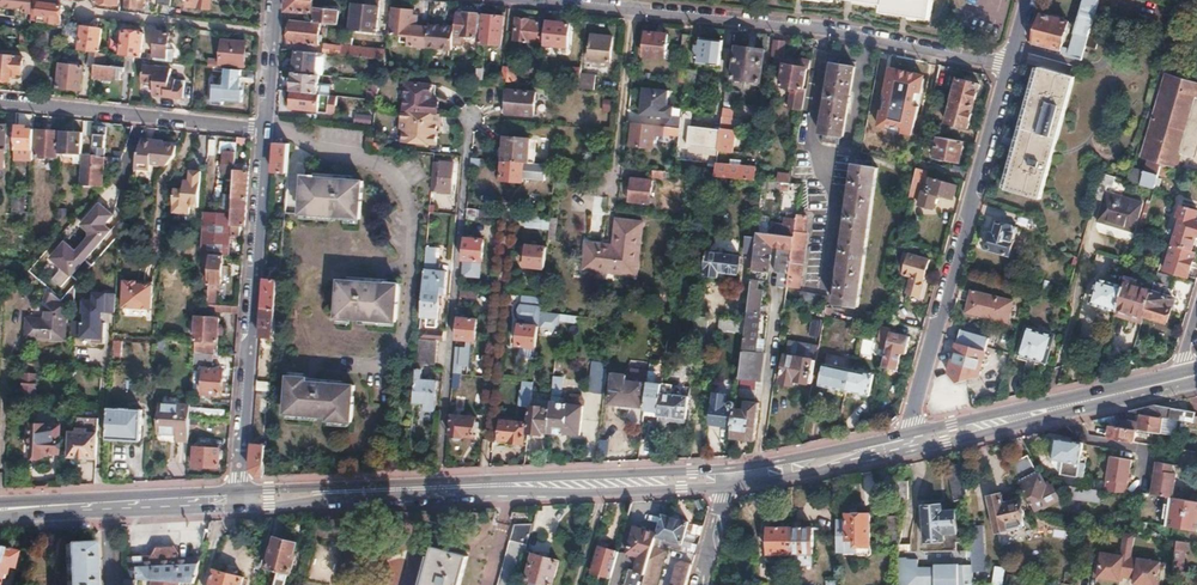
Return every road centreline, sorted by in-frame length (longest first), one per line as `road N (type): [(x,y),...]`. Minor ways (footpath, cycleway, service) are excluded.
road 1 (primary): [(727,468),(239,491)]
road 2 (primary): [(239,508),(330,498),(724,487)]
road 3 (residential): [(1007,66),(913,432)]
road 4 (residential): [(641,9),(841,32),(1007,66)]
road 5 (residential): [(239,491),(265,130)]
road 6 (unclassified): [(0,102),(265,130)]
road 7 (primary): [(239,491),(0,501)]
road 8 (primary): [(0,517),(239,508)]
road 9 (primary): [(914,451),(1126,392)]
road 10 (primary): [(1126,392),(913,432)]
road 11 (residential): [(79,13),(273,31)]
road 12 (primary): [(724,487),(914,451)]
road 13 (primary): [(913,432),(727,468)]
road 14 (unclassified): [(641,9),(628,169)]
road 15 (residential): [(482,0),(641,9)]

